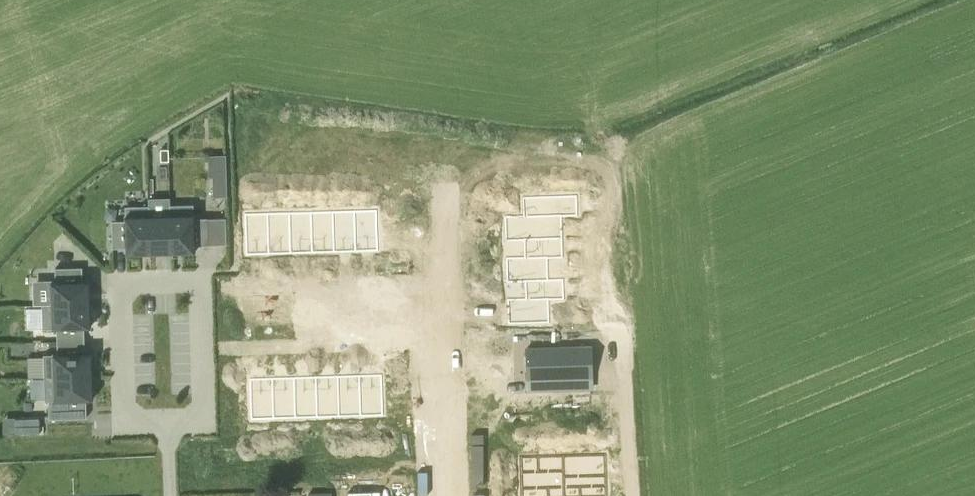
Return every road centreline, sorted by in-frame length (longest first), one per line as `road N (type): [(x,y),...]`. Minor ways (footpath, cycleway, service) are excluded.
road 1 (residential): [(169,495),(164,318)]

